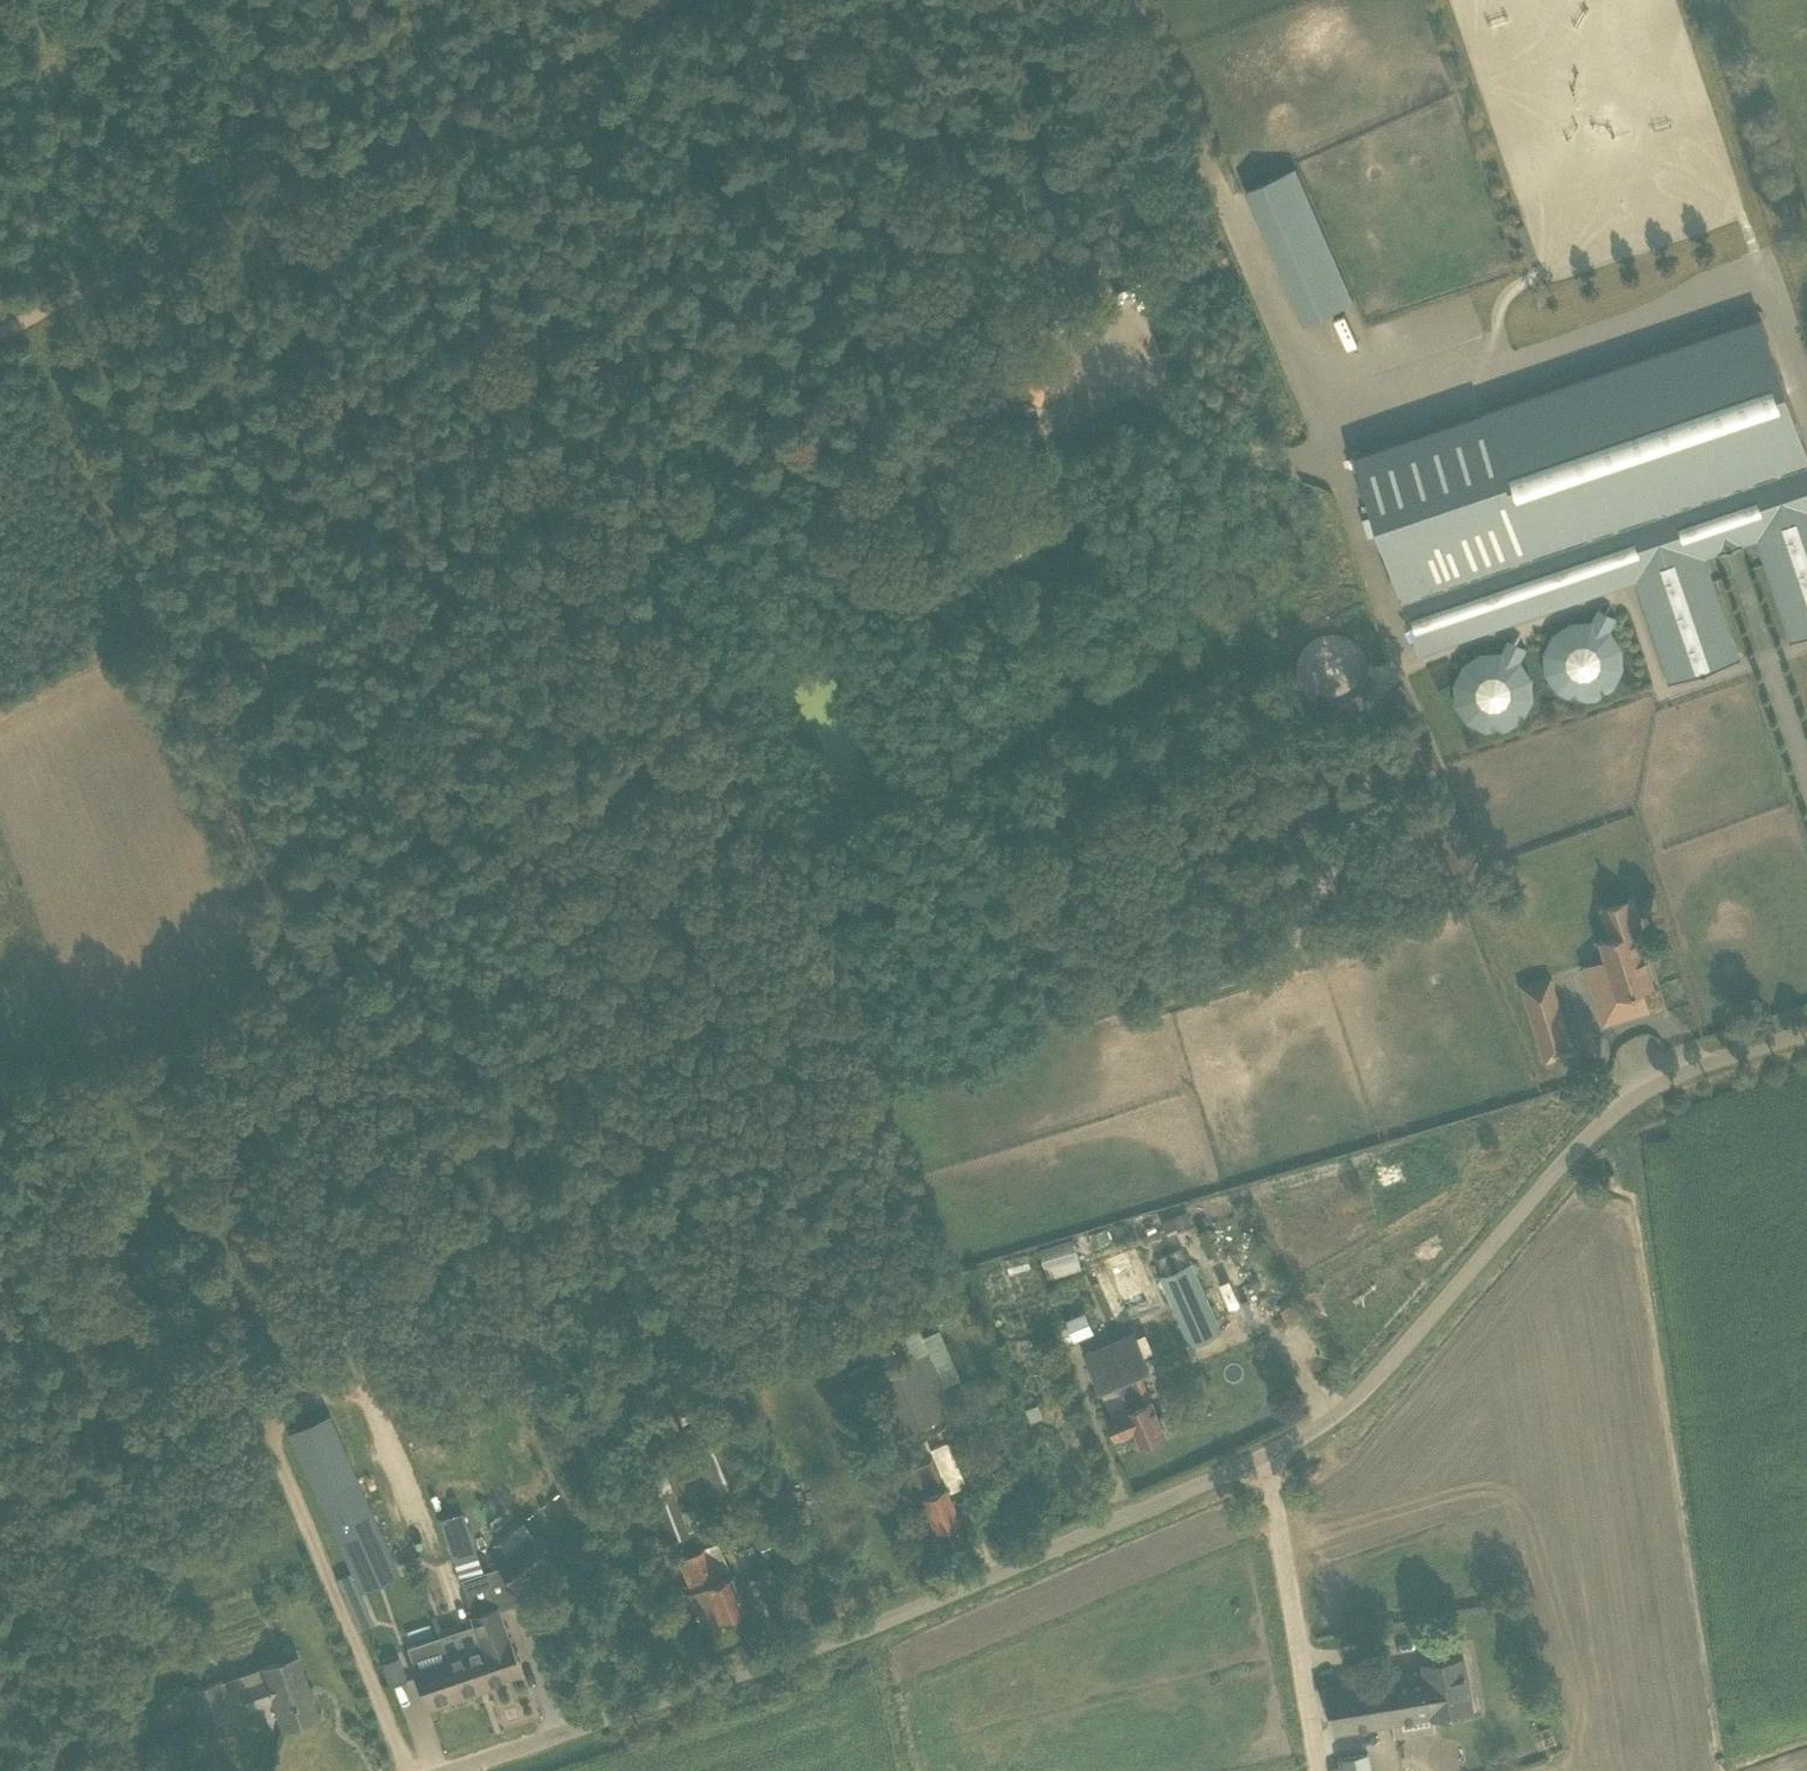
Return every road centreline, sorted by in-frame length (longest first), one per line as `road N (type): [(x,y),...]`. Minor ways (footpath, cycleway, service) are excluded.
road 1 (unclassified): [(410,1770),(922,1607),(1290,1449),(1366,1390),(1632,1101),(1707,1056),(1806,1029)]
road 2 (track): [(186,240),(451,586),(440,715),(462,746),(585,1061),(666,1237),(728,1344),(677,1399),(669,1433)]
road 3 (track): [(637,0),(240,198),(186,240),(0,339)]
road 4 (track): [(1625,1107),(1727,1770)]
road 5 (track): [(0,1463),(131,1770)]

